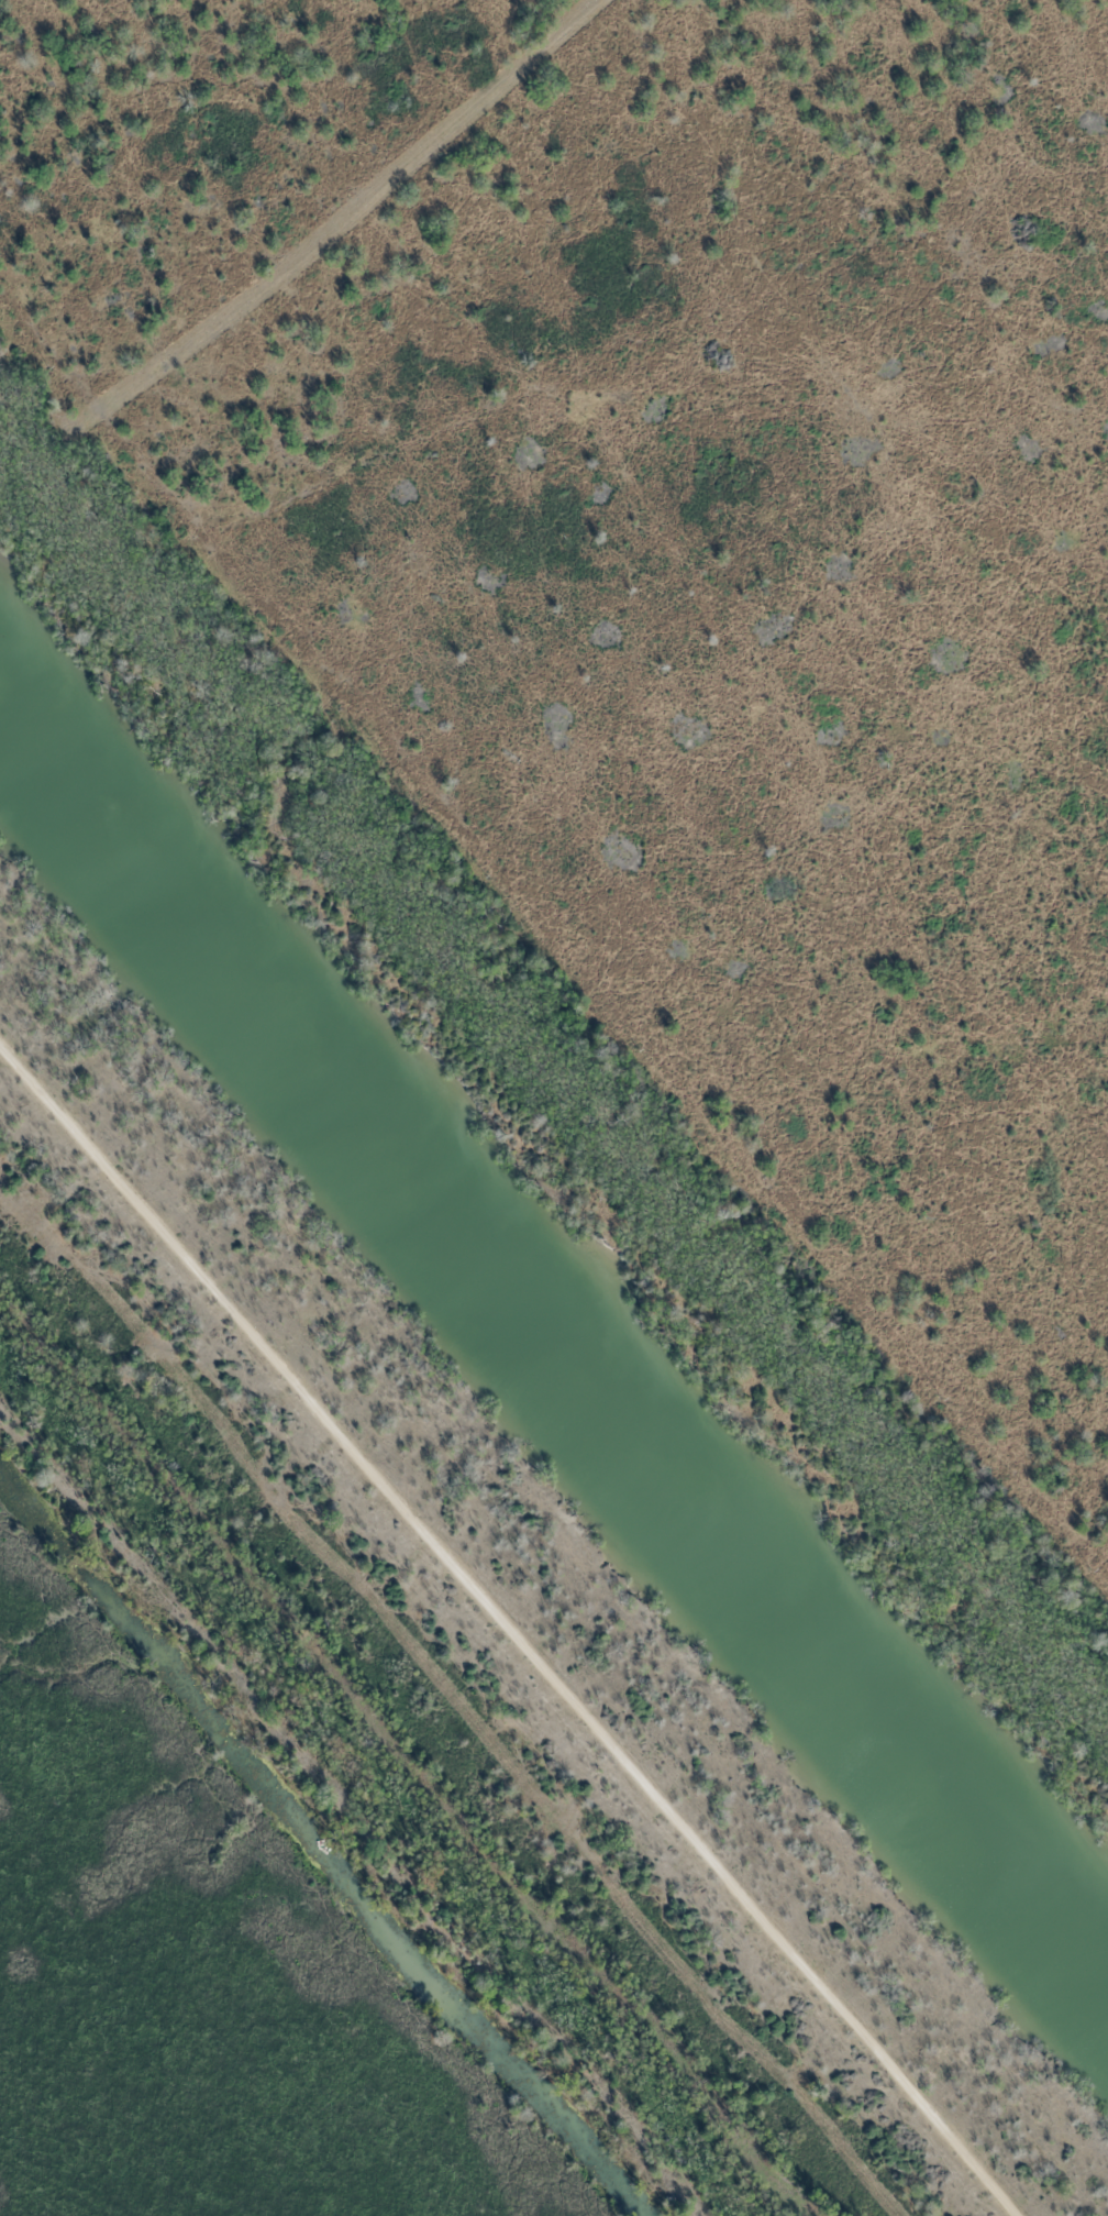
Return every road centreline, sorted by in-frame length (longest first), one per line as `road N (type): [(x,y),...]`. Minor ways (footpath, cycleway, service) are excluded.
road 1 (residential): [(1016,2215),(0,1042)]

